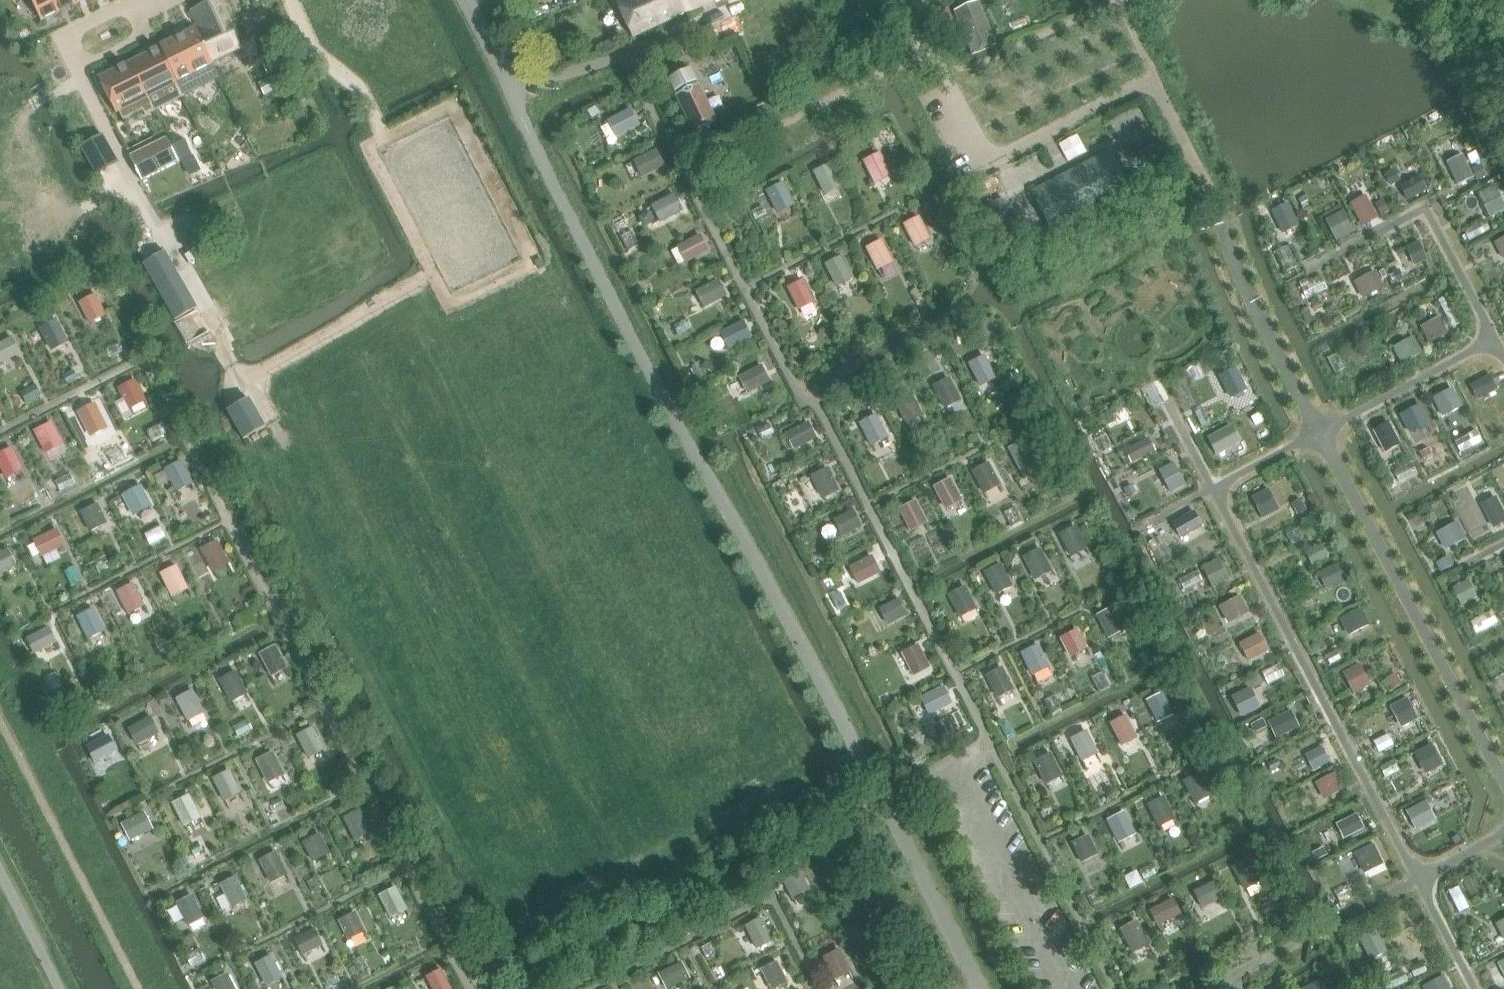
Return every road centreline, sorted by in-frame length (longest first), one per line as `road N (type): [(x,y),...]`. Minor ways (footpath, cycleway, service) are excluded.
road 1 (residential): [(985,988),(879,785)]

